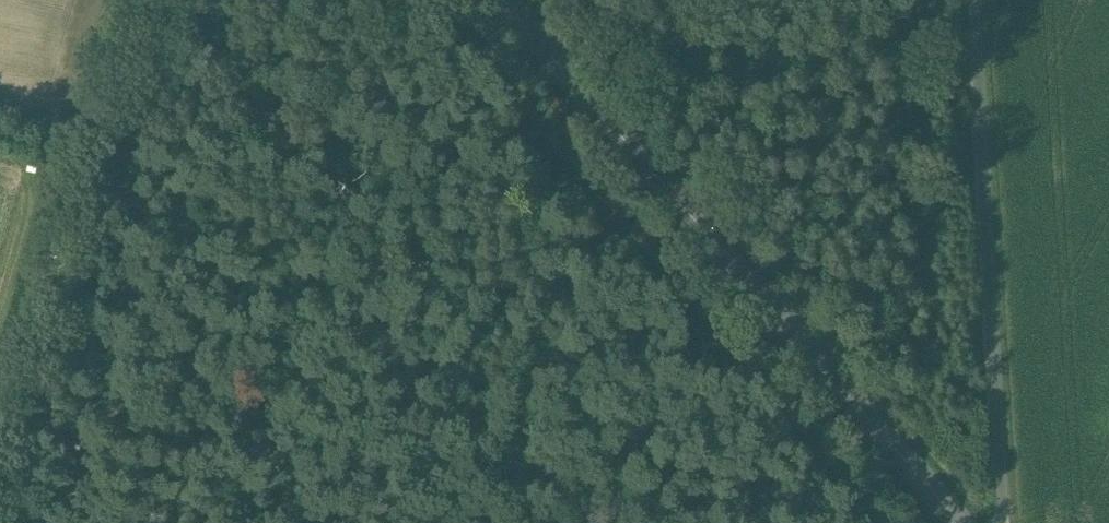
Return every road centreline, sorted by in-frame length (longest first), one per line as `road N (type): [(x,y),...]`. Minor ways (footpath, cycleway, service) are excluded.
road 1 (tertiary): [(505,0),(963,522)]
road 2 (unclassified): [(1001,522),(975,0)]

